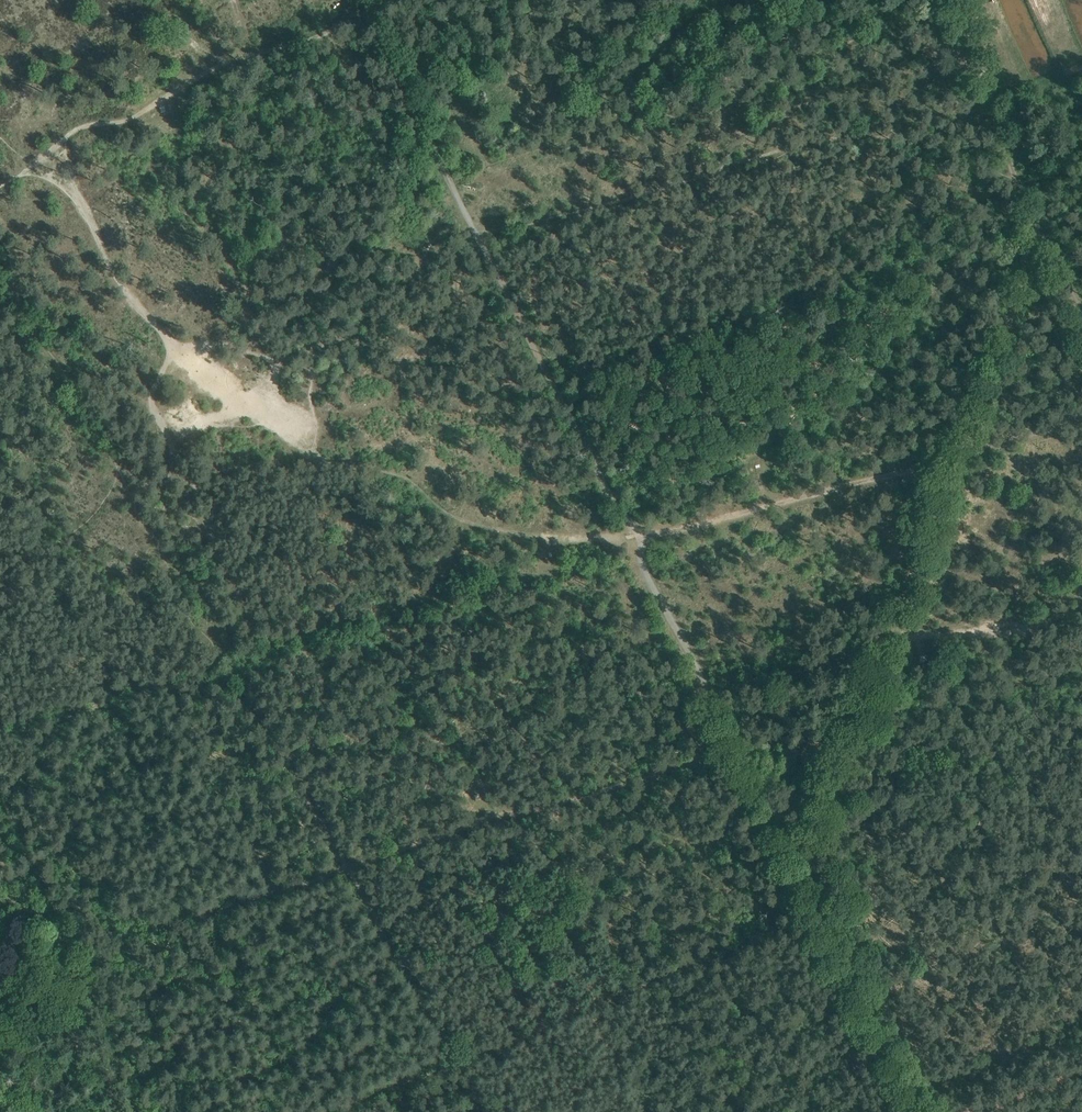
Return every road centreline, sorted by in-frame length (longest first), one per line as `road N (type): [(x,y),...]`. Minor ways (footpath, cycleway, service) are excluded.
road 1 (track): [(910,1111),(809,916)]

